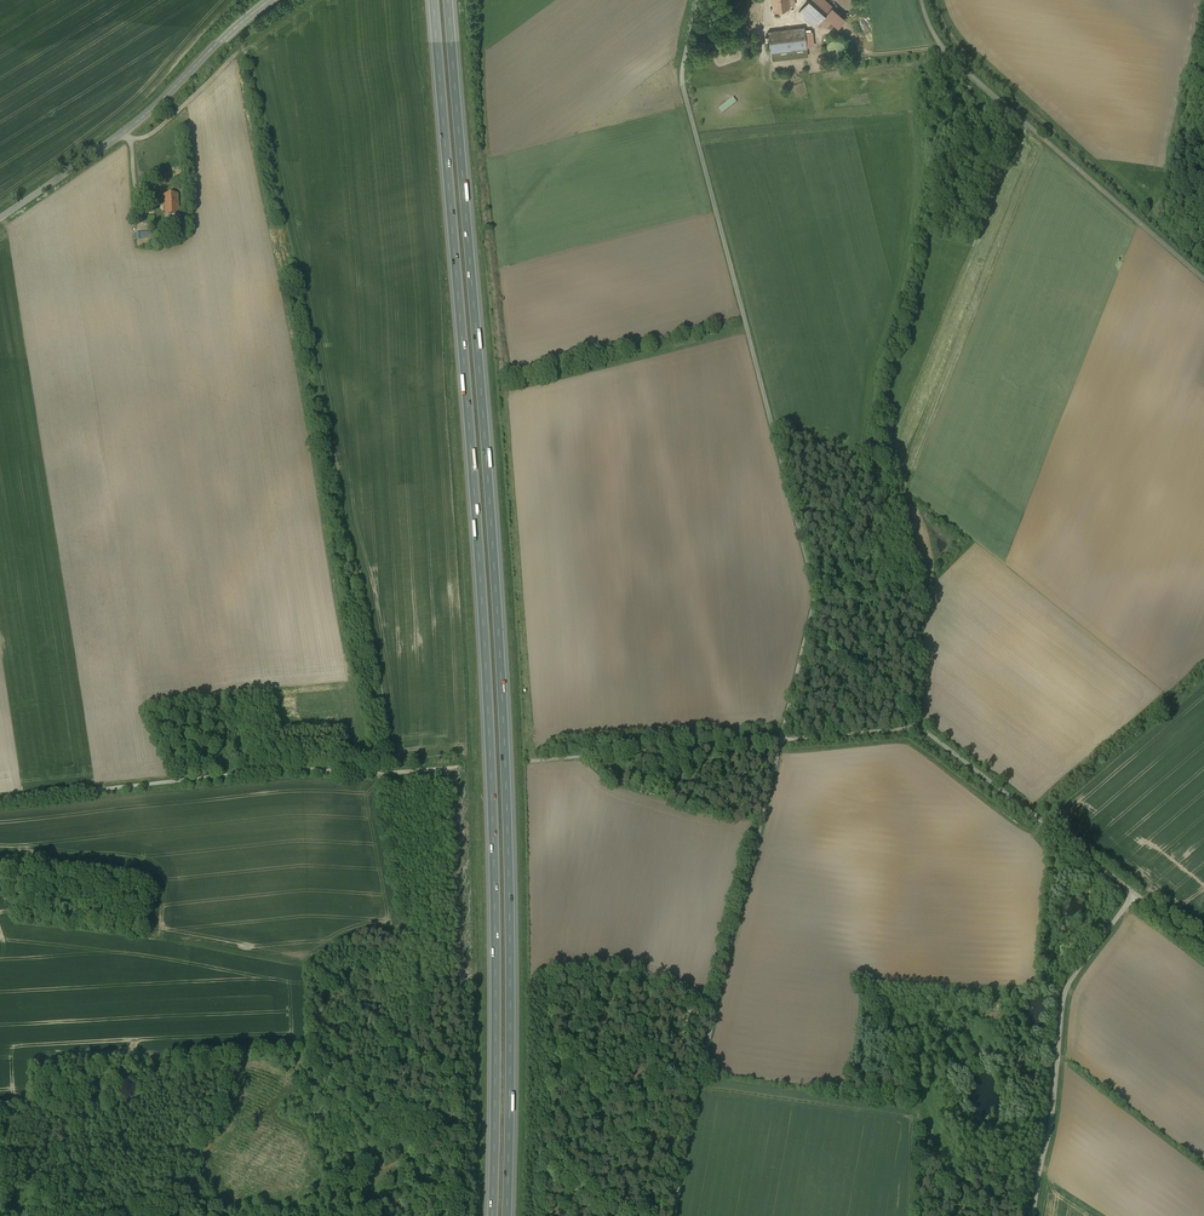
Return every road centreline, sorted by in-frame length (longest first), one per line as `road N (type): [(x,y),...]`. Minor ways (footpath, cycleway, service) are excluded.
road 1 (motorway): [(433,0),(488,709),(492,1215)]
road 2 (motorway): [(506,1215),(503,707),(448,0)]
road 3 (unclassified): [(700,0),(683,82),(814,590),(806,639)]
road 4 (track): [(783,740),(707,1056),(678,1215)]
road 5 (unclassified): [(463,770),(297,771),(0,803)]
road 6 (unclassified): [(922,0),(956,61),(1203,279)]
road 7 (track): [(413,939),(439,1063),(468,1085),(470,1103),(353,1202),(319,1215)]
road 8 (unclassified): [(1134,893),(1064,989),(1034,1215)]
road 9 (tertiary): [(0,218),(142,117),(268,0)]
road 10 (unclassified): [(924,731),(1134,893)]
road 11 (unclassified): [(783,740),(529,762)]
road 12 (track): [(1202,0),(1166,173)]
road 13 (track): [(131,140),(153,133),(248,45)]
road 14 (unclassified): [(806,639),(924,731)]
road 15 (unclassified): [(783,740),(924,731)]

